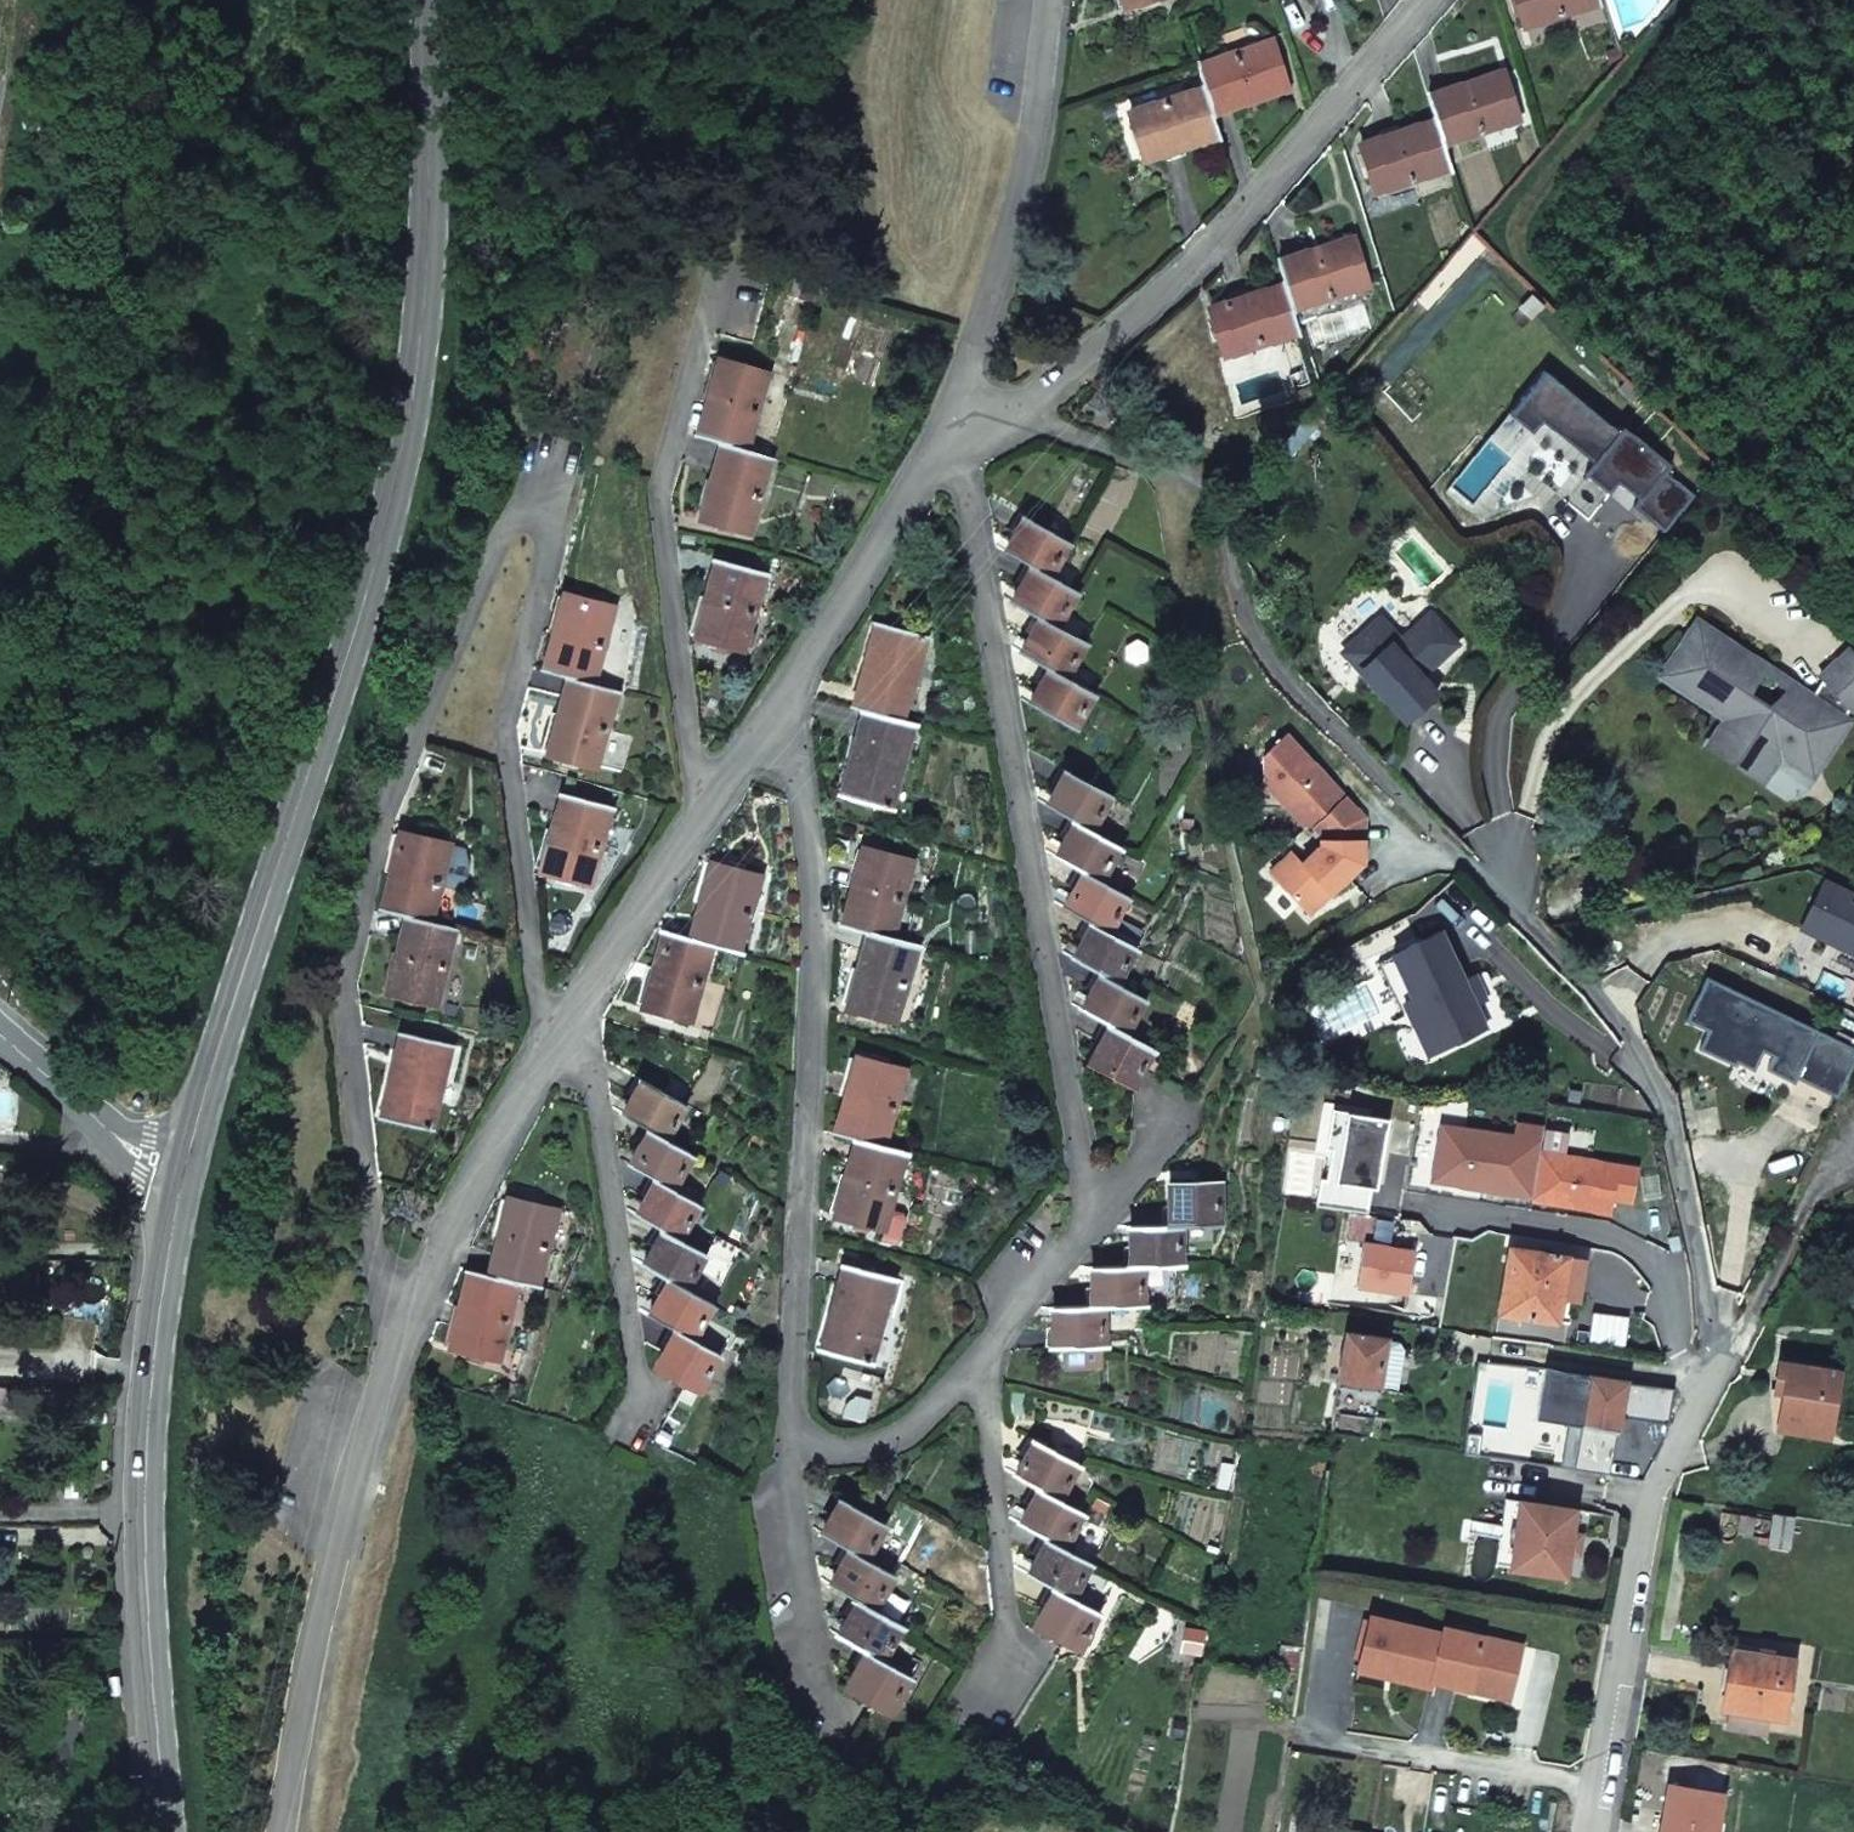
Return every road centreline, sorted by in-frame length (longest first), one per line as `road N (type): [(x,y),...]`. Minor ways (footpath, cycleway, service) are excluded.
road 1 (residential): [(389,1350),(345,967),(379,813),(495,523),(553,488),(545,581),(501,732),(536,998),(561,1038)]
road 2 (secondary): [(429,0),(425,310),(341,657),(227,960),(169,1192)]
road 3 (residential): [(967,402),(977,506),(1098,1219),(981,1347)]
road 4 (residential): [(1595,1831),(1657,1499),(1708,1374),(1657,1099),(1478,930)]
road 5 (residential): [(780,683),(826,900),(788,1450)]
road 6 (secondary): [(169,1192),(147,1459),(165,1831)]
road 7 (residential): [(967,402),(1084,361),(1423,0)]
road 8 (residential): [(727,288),(655,491),(708,799)]
road 9 (residential): [(389,1350),(347,1437),(283,1831)]
road 10 (residential): [(1060,0),(1027,211),(967,402)]
road 11 (residential): [(561,1038),(600,1091),(643,1419)]
road 12 (residential): [(561,1038),(475,1174),(389,1350)]
road 13 (residential): [(1006,1685),(981,1347)]
road 14 (residential): [(967,402),(780,683)]
road 15 (residential): [(708,799),(561,1038)]
road 16 (residential): [(788,1450),(835,1723)]
road 17 (residential): [(981,1347),(904,1430),(788,1450)]
road 18 (residential): [(169,1192),(0,1042)]
road 19 (residential): [(780,683),(708,799)]

